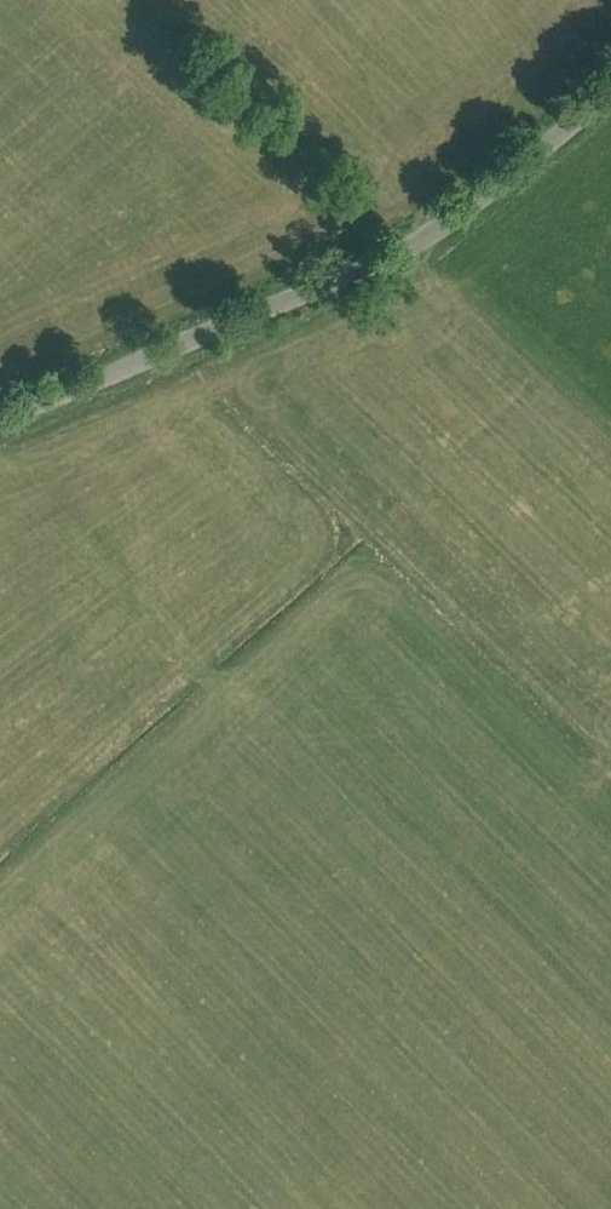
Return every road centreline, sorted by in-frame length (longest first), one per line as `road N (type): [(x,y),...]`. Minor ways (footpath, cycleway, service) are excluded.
road 1 (unclassified): [(0,419),(417,244),(610,82)]

